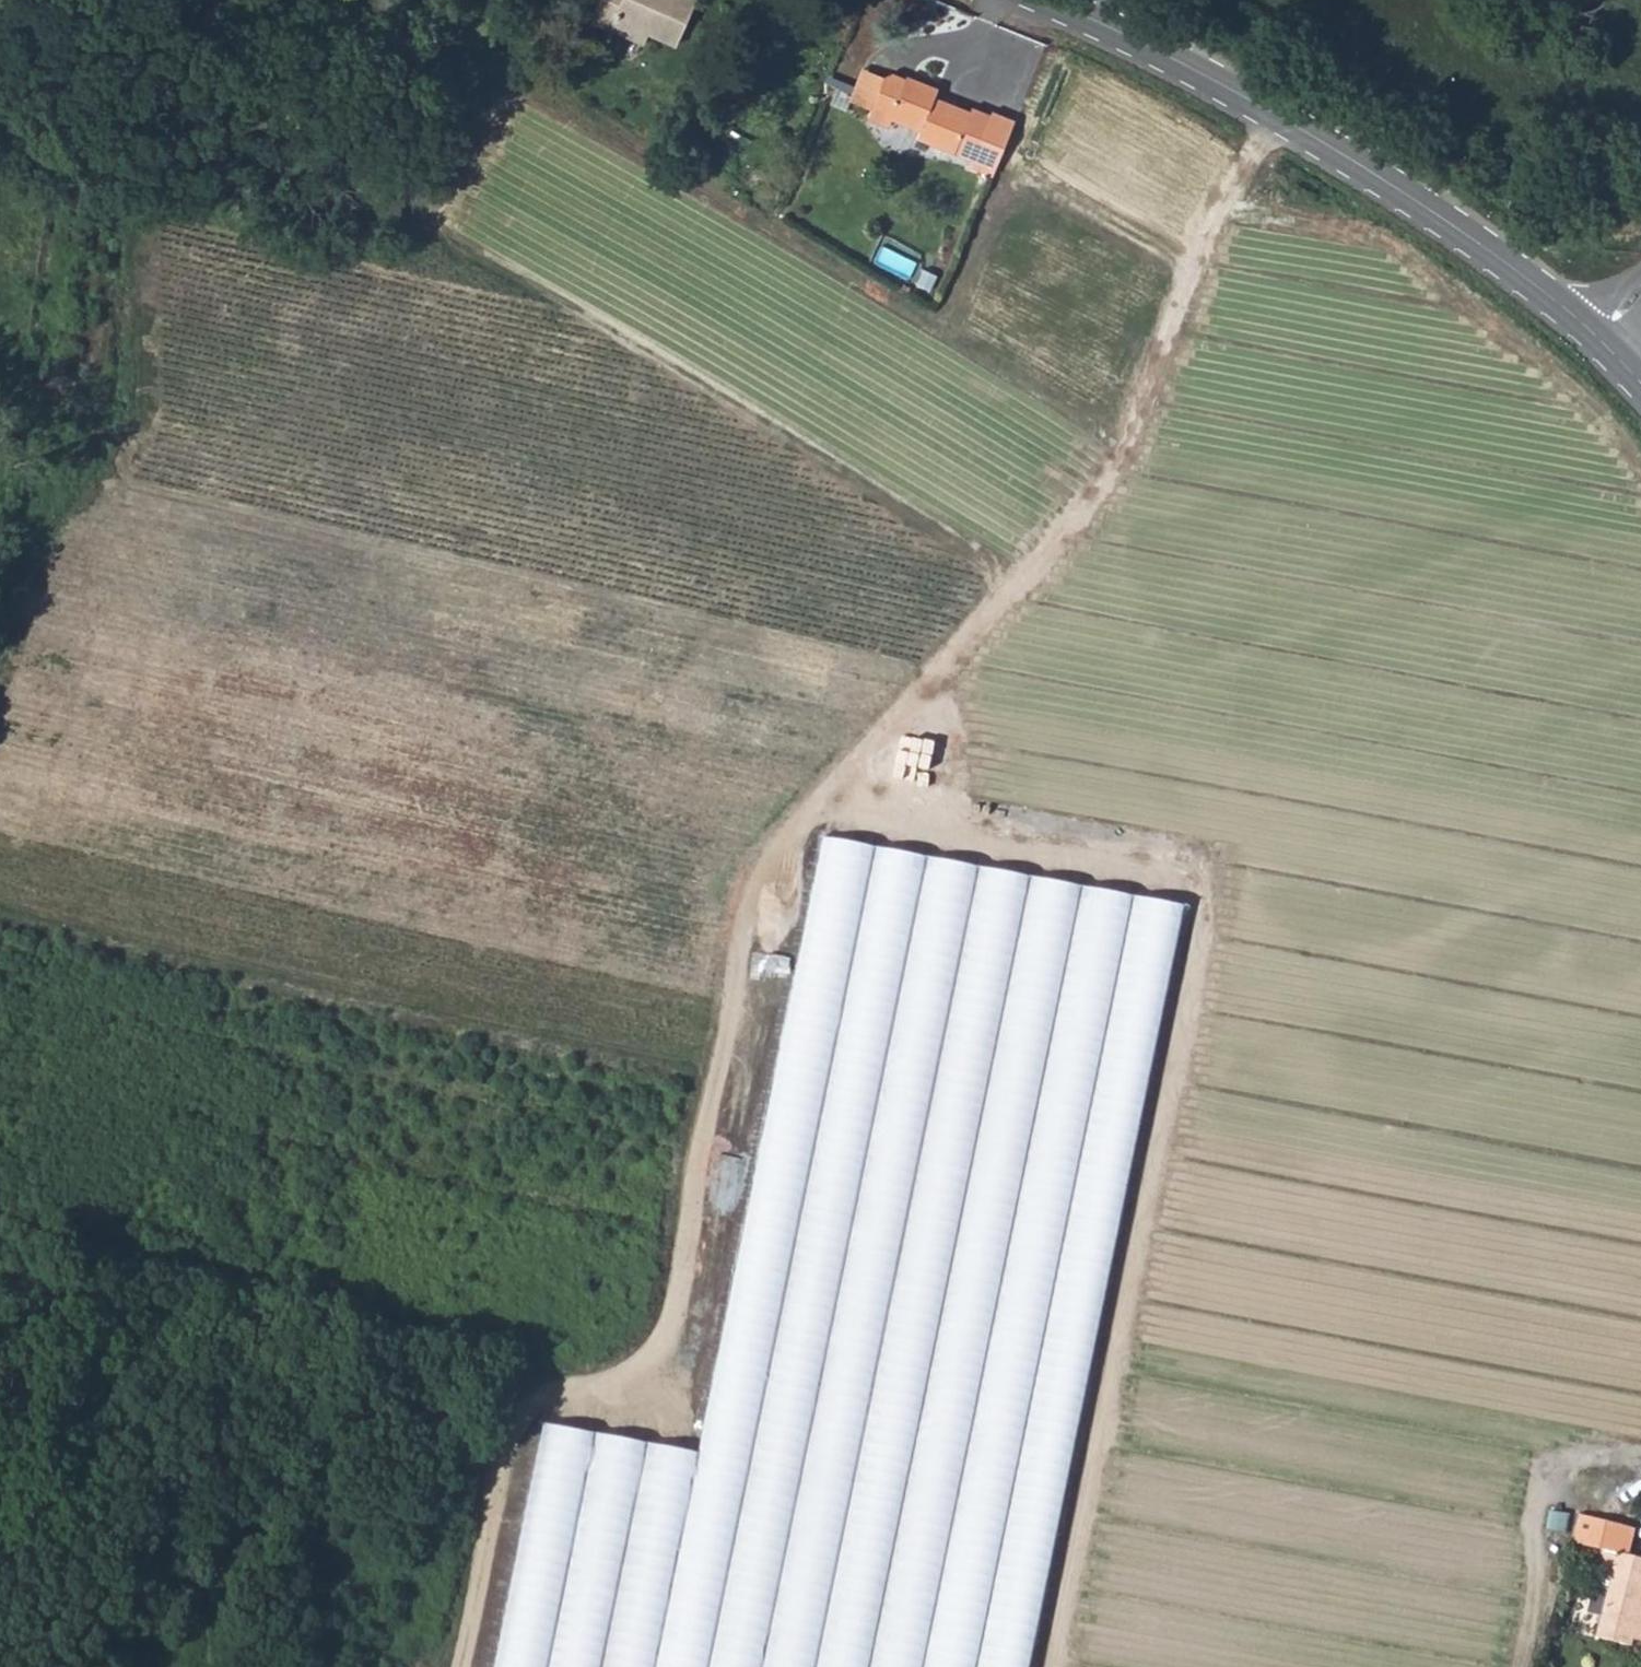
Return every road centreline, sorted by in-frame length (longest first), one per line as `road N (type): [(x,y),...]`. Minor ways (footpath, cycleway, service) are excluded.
road 1 (tertiary): [(1640,382),(1552,298),(1390,178),(1269,106),(1040,0)]

